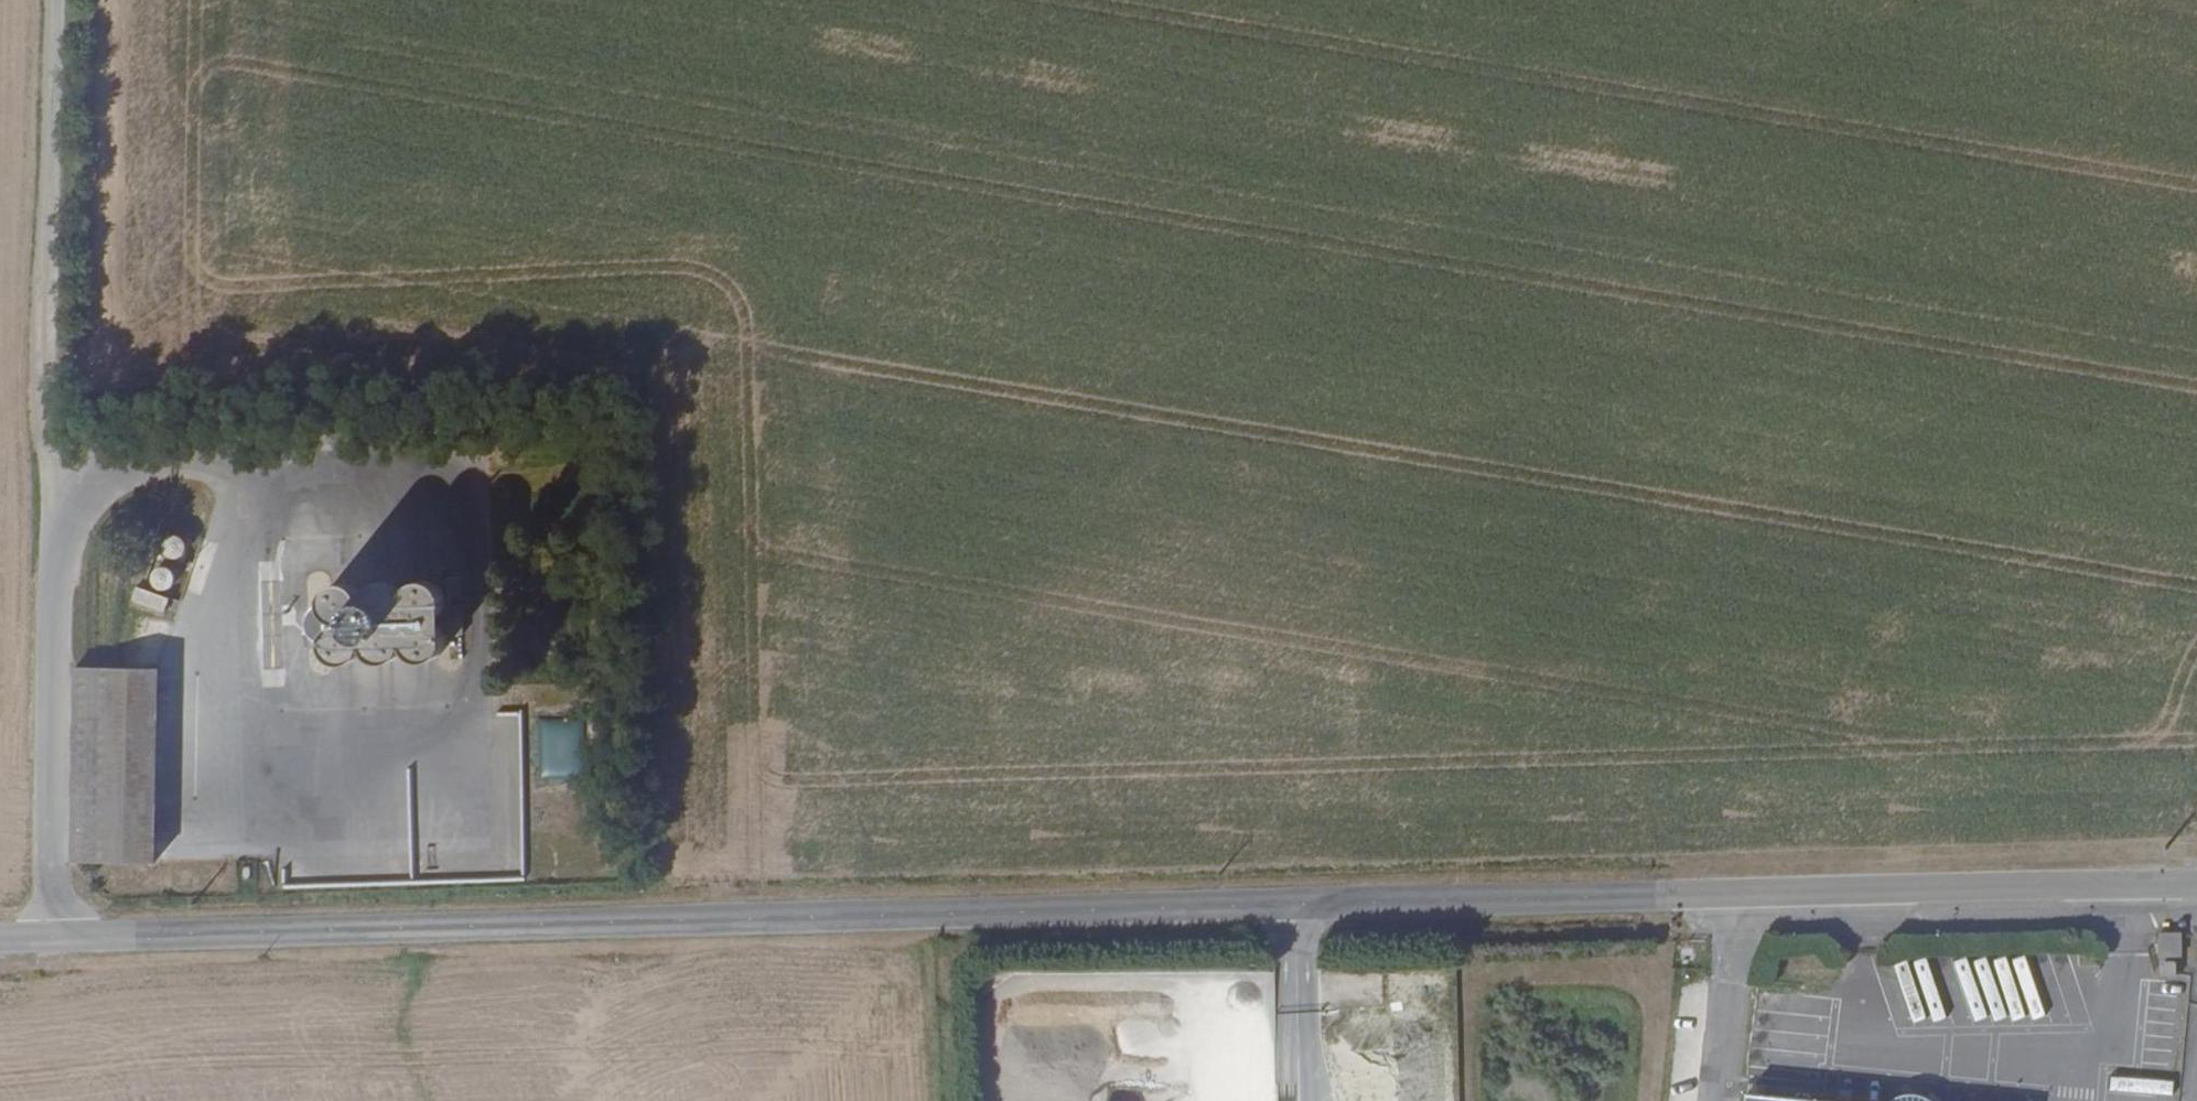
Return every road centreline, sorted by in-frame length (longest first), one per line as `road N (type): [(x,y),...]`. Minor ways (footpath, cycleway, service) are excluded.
road 1 (tertiary): [(2196,888),(944,913),(0,947)]
road 2 (track): [(65,945),(73,0)]

